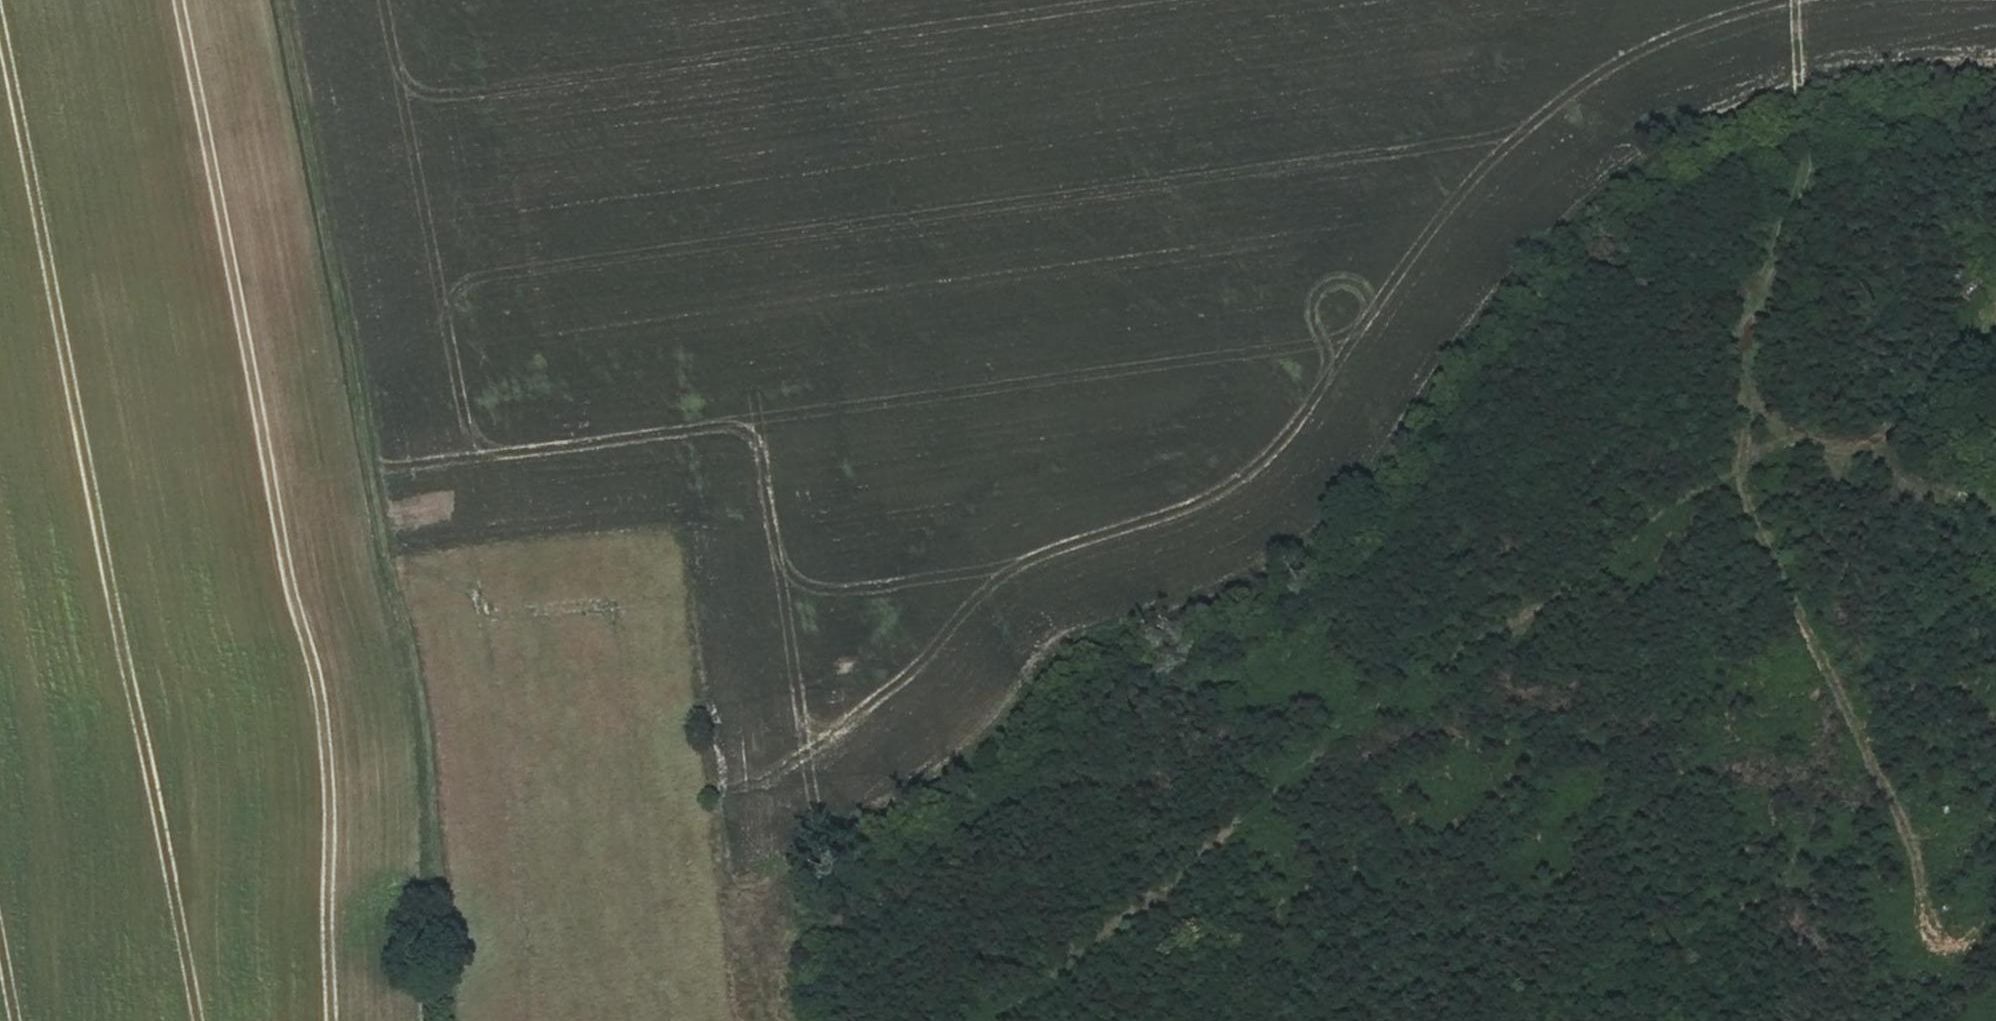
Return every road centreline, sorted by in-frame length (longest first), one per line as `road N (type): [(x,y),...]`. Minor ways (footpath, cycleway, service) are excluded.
road 1 (track): [(1972,1020),(1740,473),(1743,356),(1809,141),(1803,0)]
road 2 (track): [(282,0),(357,420),(404,617),(426,766),(438,1020)]

